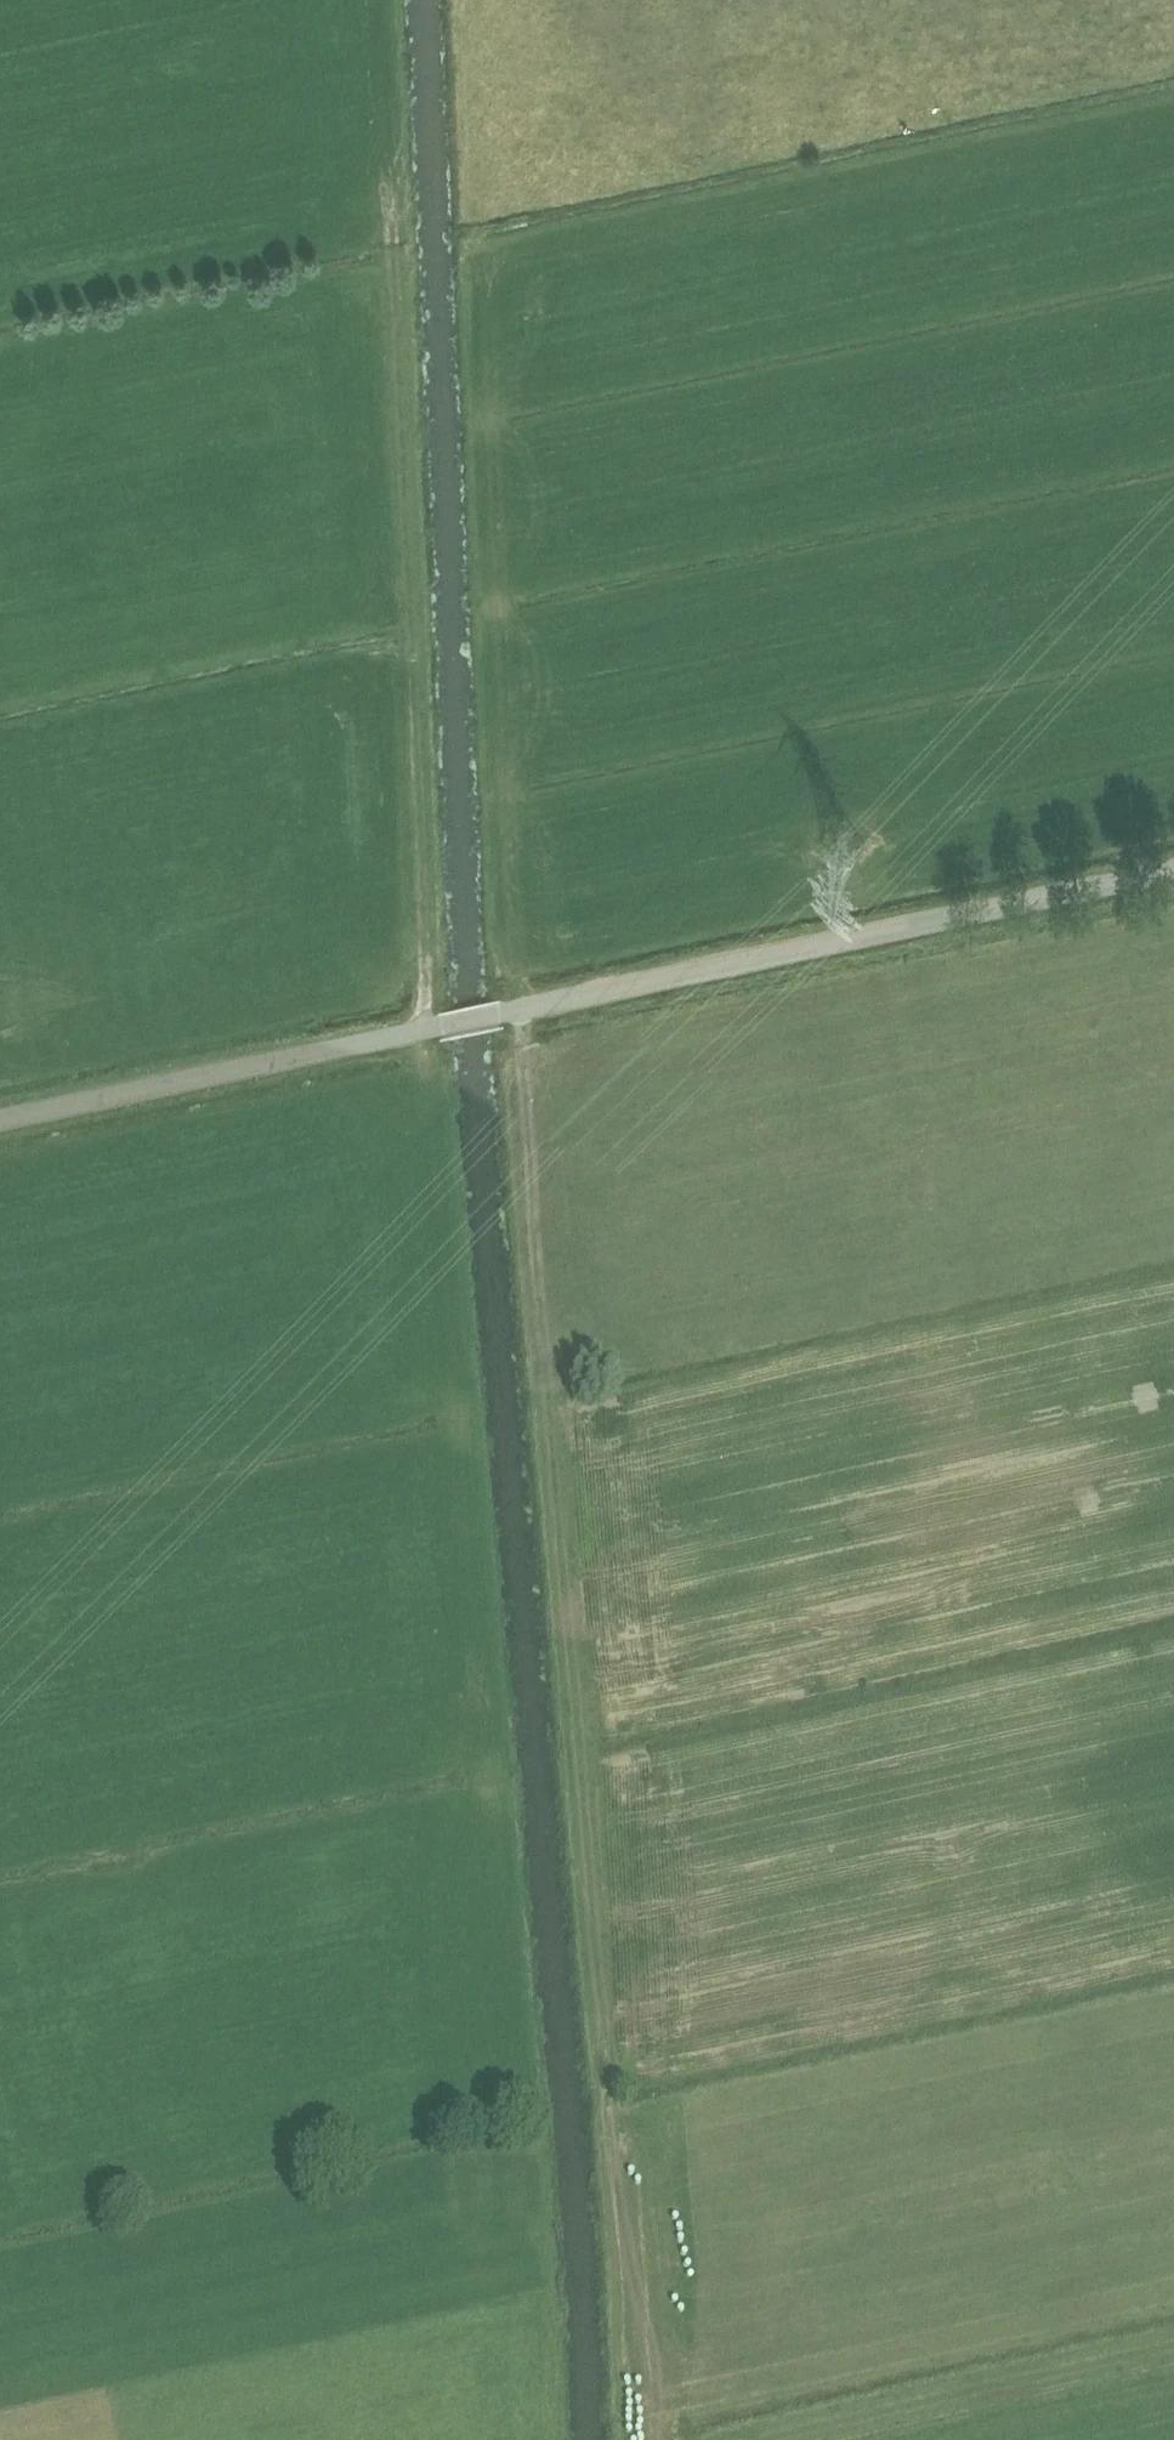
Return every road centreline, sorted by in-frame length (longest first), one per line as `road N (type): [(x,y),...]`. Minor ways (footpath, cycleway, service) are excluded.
road 1 (tertiary): [(0,1118),(1173,871)]

